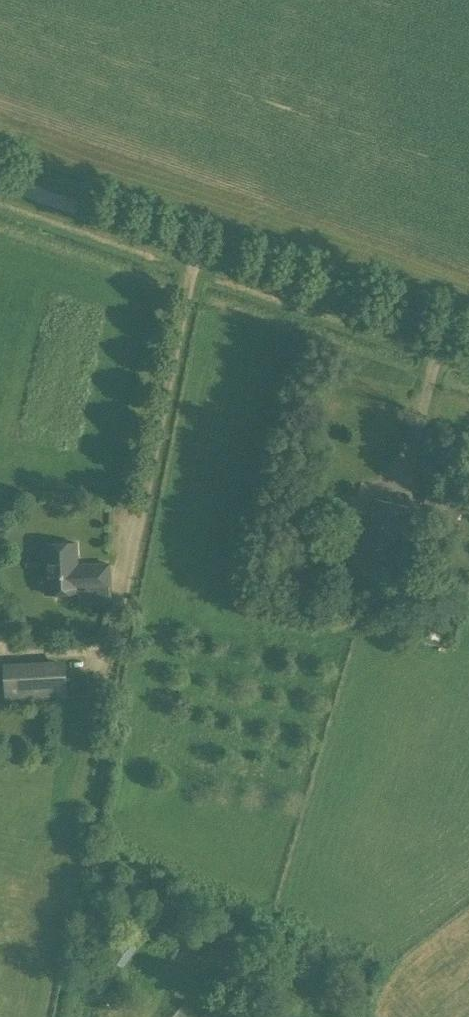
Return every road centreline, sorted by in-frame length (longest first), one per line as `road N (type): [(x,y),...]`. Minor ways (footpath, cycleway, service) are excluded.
road 1 (unclassified): [(468,343),(196,249)]
road 2 (unclassified): [(138,518),(196,249)]
road 3 (unclassified): [(196,249),(0,180)]

